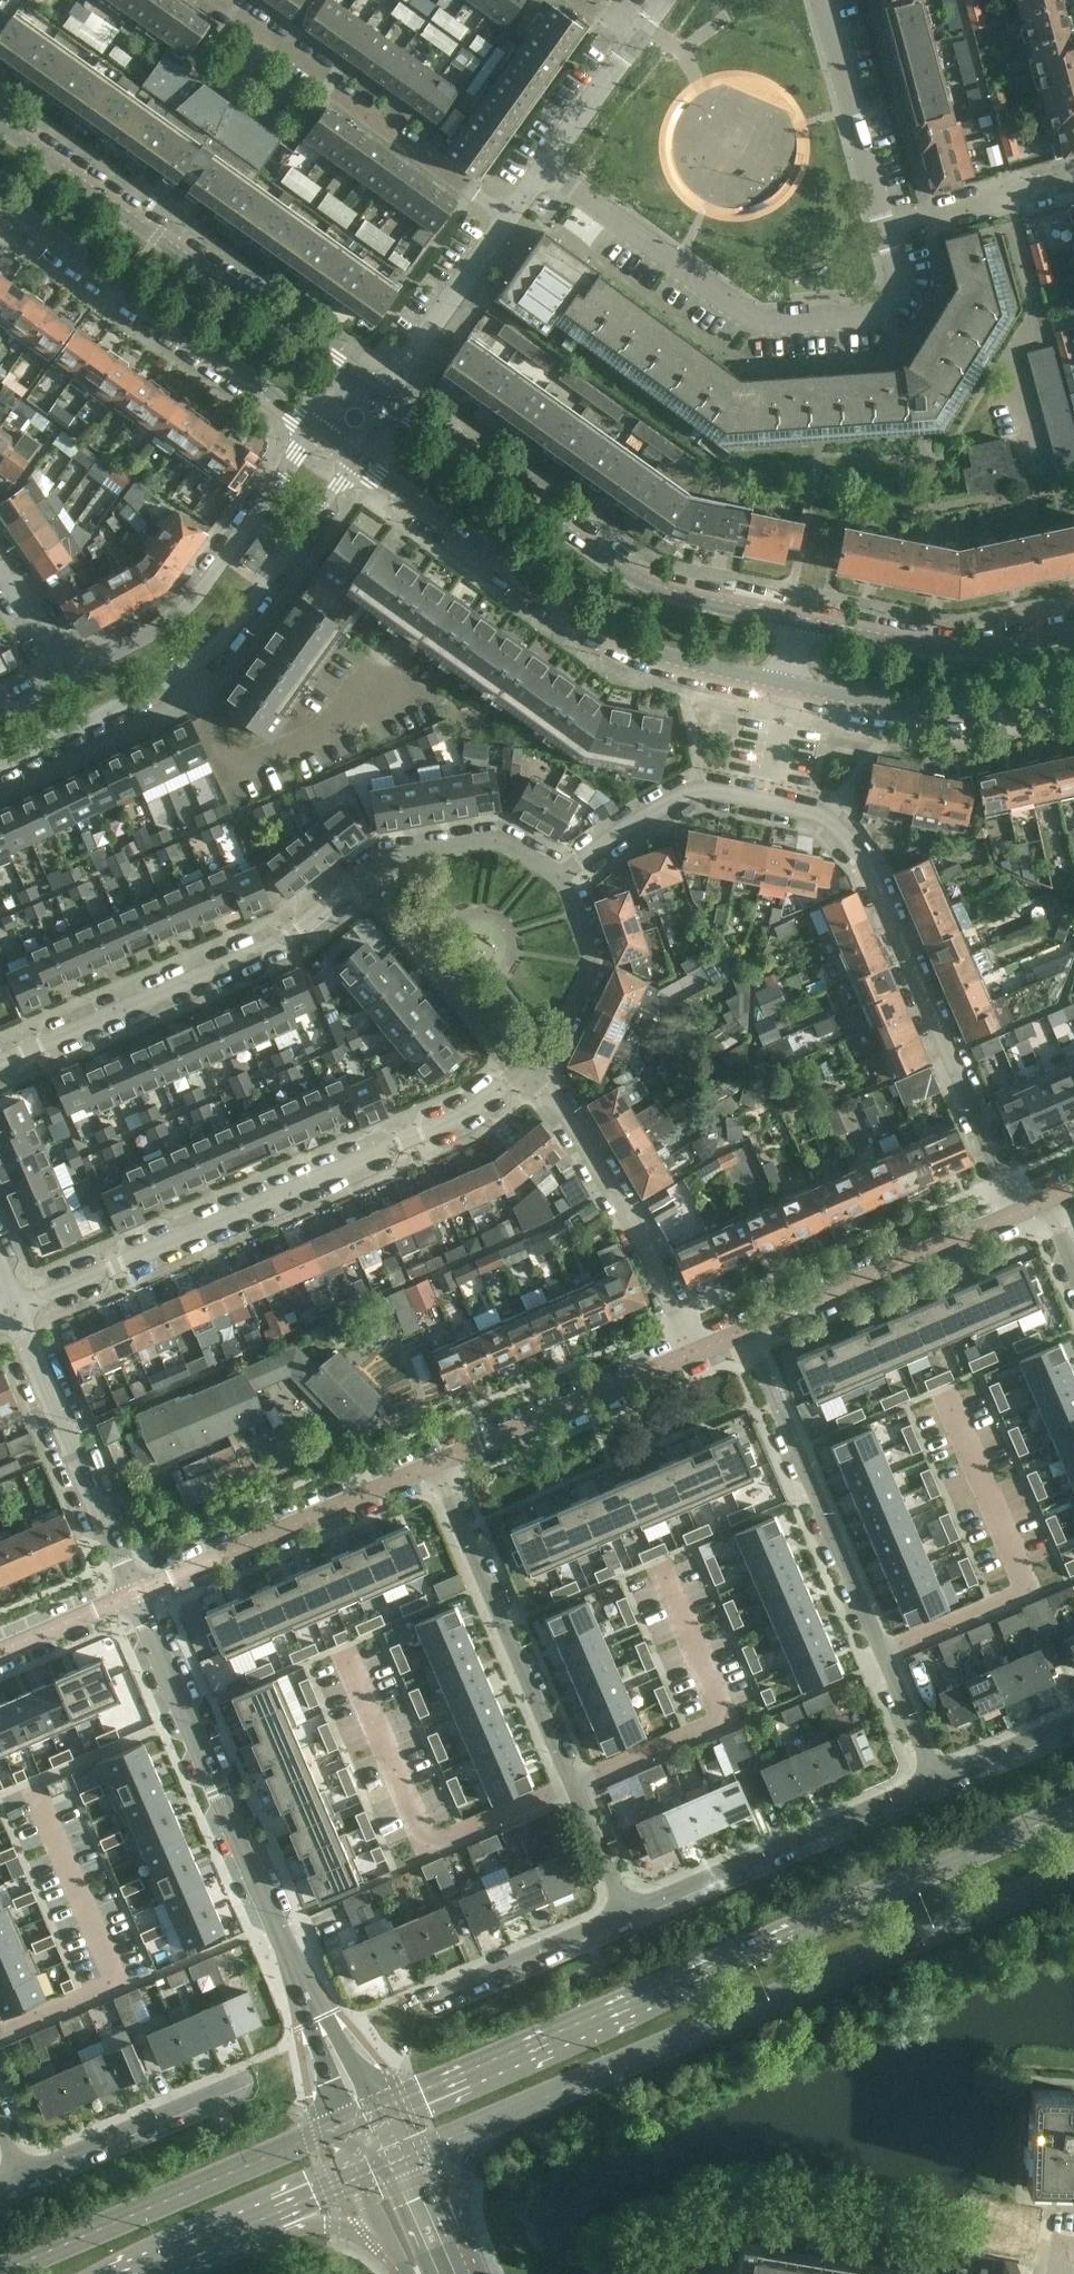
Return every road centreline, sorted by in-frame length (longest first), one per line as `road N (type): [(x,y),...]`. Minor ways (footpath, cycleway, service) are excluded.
road 1 (secondary): [(1073,1808),(382,2104)]
road 2 (secondary): [(486,2122),(1073,1868)]
road 3 (residential): [(13,1312),(465,1114),(518,1075)]
road 4 (residential): [(1017,1213),(864,858),(823,815),(759,801)]
road 5 (residential): [(632,1921),(435,1466)]
road 6 (residential): [(745,1332),(937,1787)]
road 7 (tertiary): [(358,455),(572,613),(643,647),(784,683)]
road 8 (tertiary): [(795,621),(671,595),(622,573),(373,393)]
road 9 (tertiary): [(0,763),(184,671),(226,637),(358,455)]
road 10 (residential): [(882,234),(895,279),(875,313),(753,319),(541,165)]
road 11 (tertiary): [(373,393),(0,125)]
road 12 (tertiary): [(305,1993),(134,1594)]
road 13 (residential): [(359,886),(290,937),(0,1063)]
road 14 (tertiary): [(0,199),(320,427)]
road 15 (secondary): [(340,2122),(0,2271)]
road 16 (residential): [(504,215),(205,0)]
road 17 (tertiary): [(320,427),(195,597),(162,627),(74,676)]
road 18 (residential): [(518,1075),(570,1117),(648,1251),(694,1353)]
road 19 (residential): [(632,1921),(937,1787)]
road 20 (residential): [(134,1594),(435,1466)]
road 21 (tertiary): [(134,1594),(13,1312)]
road 22 (residential): [(745,1332),(1017,1213)]
road 23 (tertiary): [(784,683),(932,710),(1073,690)]
road 24 (tertiary): [(1073,634),(941,653),(795,621)]
road 25 (residential): [(435,1466),(694,1353)]
road 26 (residential): [(247,2076),(22,2175)]
road 27 (residential): [(882,234),(822,0)]
road 28 (residential): [(518,1075),(554,1039),(592,966),(560,873)]
road 29 (residential): [(560,873),(625,826),(701,790),(759,801)]
road 30 (residential): [(373,393),(504,215)]
road 31 (residential): [(560,873),(494,840),(390,859),(359,886)]
road 32 (residential): [(429,1999),(632,1921)]
road 33 (residential): [(882,234),(1061,182)]
road 34 (residential): [(541,165),(634,38)]
road 35 (tertiary): [(456,2273),(462,2175),(486,2122)]
road 36 (residential): [(937,1787),(1073,1726)]
road 37 (residential): [(0,1652),(134,1594)]
road 38 (tertiary): [(256,2223),(316,2223),(390,2243)]
road 39 (tertiary): [(382,2104),(305,1993)]
road 40 (tertiary): [(305,1993),(340,2122)]
road 41 (secondary): [(136,2273),(256,2223)]
road 42 (residential): [(74,676),(0,577)]
road 43 (tertiary): [(446,2273),(401,2162)]

